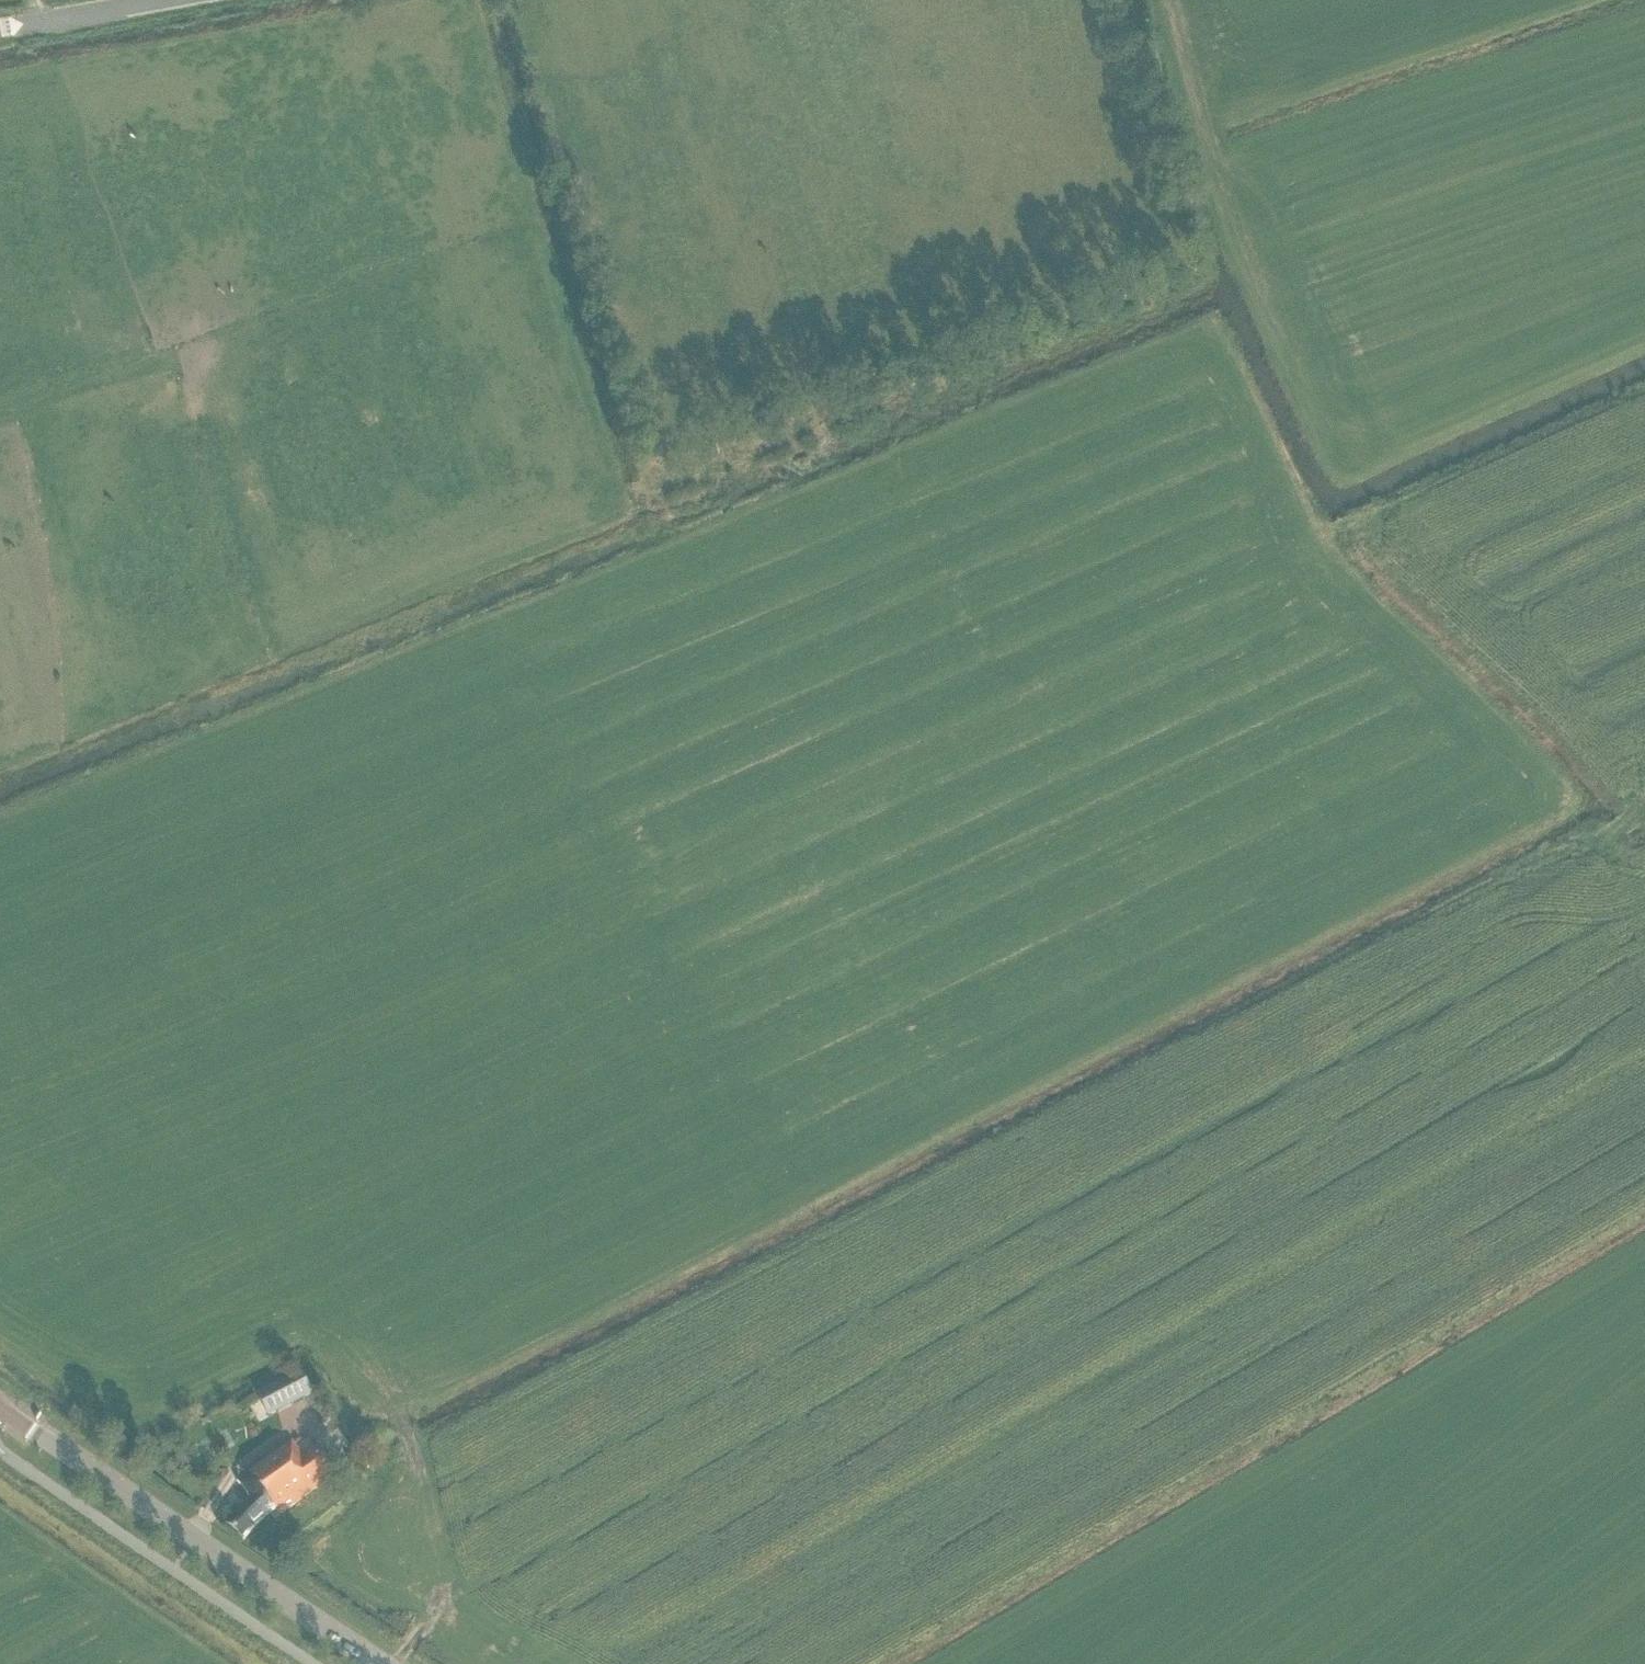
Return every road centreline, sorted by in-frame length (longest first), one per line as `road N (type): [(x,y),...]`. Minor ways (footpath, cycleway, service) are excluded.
road 1 (tertiary): [(380,1663),(0,1410)]
road 2 (unclassified): [(0,29),(160,0)]

